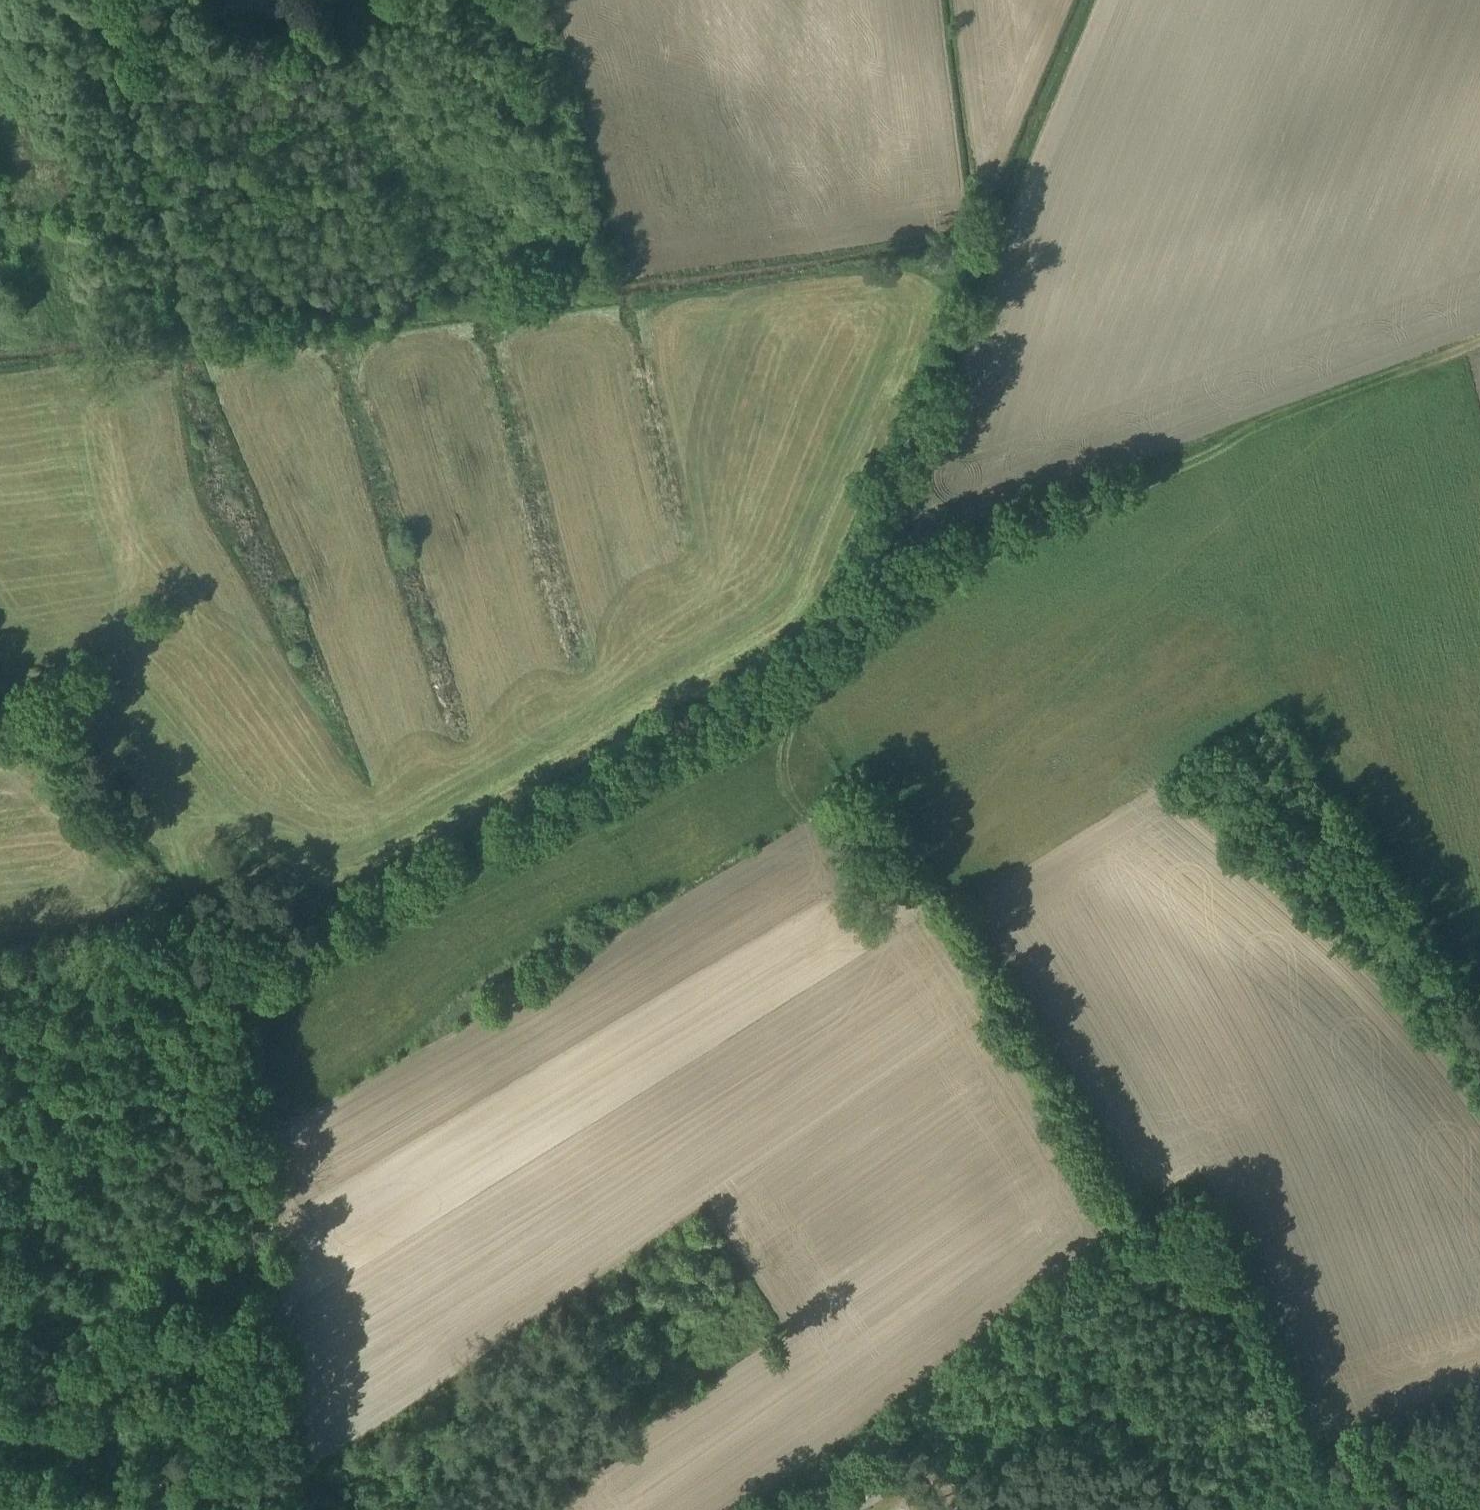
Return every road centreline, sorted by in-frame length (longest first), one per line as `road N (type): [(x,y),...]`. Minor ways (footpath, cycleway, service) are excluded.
road 1 (track): [(315,1509),(277,1298),(261,1248),(250,1150),(235,1105),(230,987),(190,911)]
road 2 (track): [(800,1329),(531,1509)]
road 3 (track): [(1228,441),(1479,346)]

